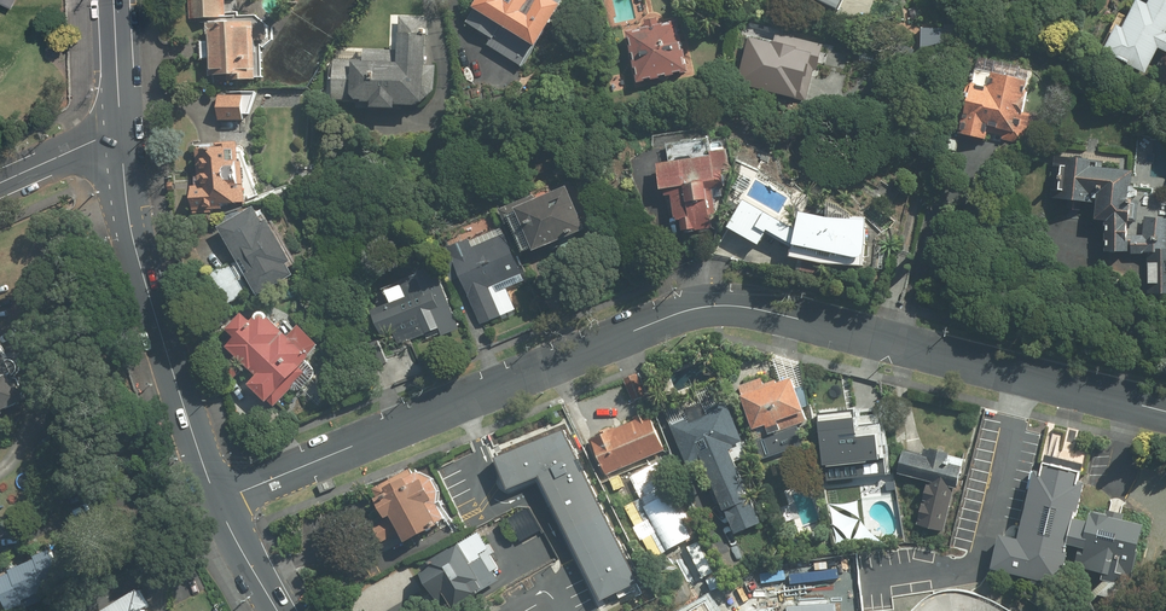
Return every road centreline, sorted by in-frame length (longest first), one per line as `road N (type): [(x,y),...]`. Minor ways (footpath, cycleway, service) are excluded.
road 1 (residential): [(216,502),(689,311),(721,306),(1165,413)]
road 2 (secondary): [(122,131),(133,238),(216,502)]
road 3 (secondary): [(122,131),(0,185)]
road 4 (secondary): [(115,0),(122,131)]
road 5 (secondary): [(216,502),(278,610)]

